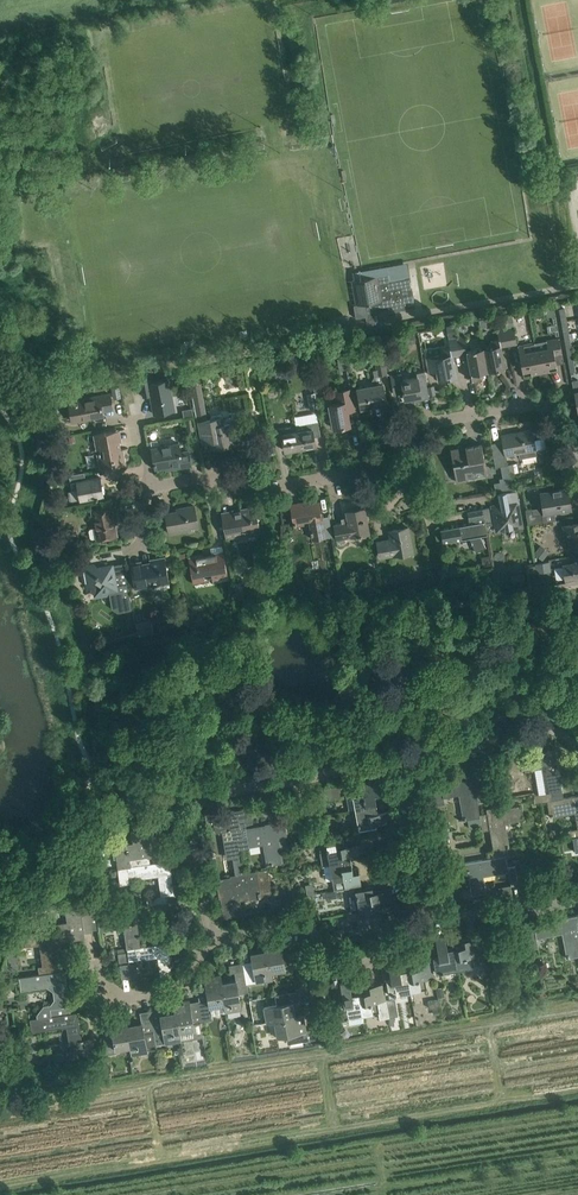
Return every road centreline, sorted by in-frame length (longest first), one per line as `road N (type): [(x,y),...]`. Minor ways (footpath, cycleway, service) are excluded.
road 1 (residential): [(146,489),(222,477),(271,487),(391,467)]
road 2 (residential): [(391,467),(413,425),(530,403),(544,408),(577,464)]
road 3 (residential): [(409,760),(200,799)]
road 4 (residential): [(577,746),(561,733),(409,760)]
road 5 (residential): [(431,912),(409,760)]
road 6 (residential): [(577,902),(507,918),(431,912)]
road 7 (residential): [(212,935),(290,921),(316,935),(332,962)]
road 8 (residential): [(103,989),(145,997),(177,989),(212,935)]
road 9 (residential): [(212,935),(192,839),(200,799)]

